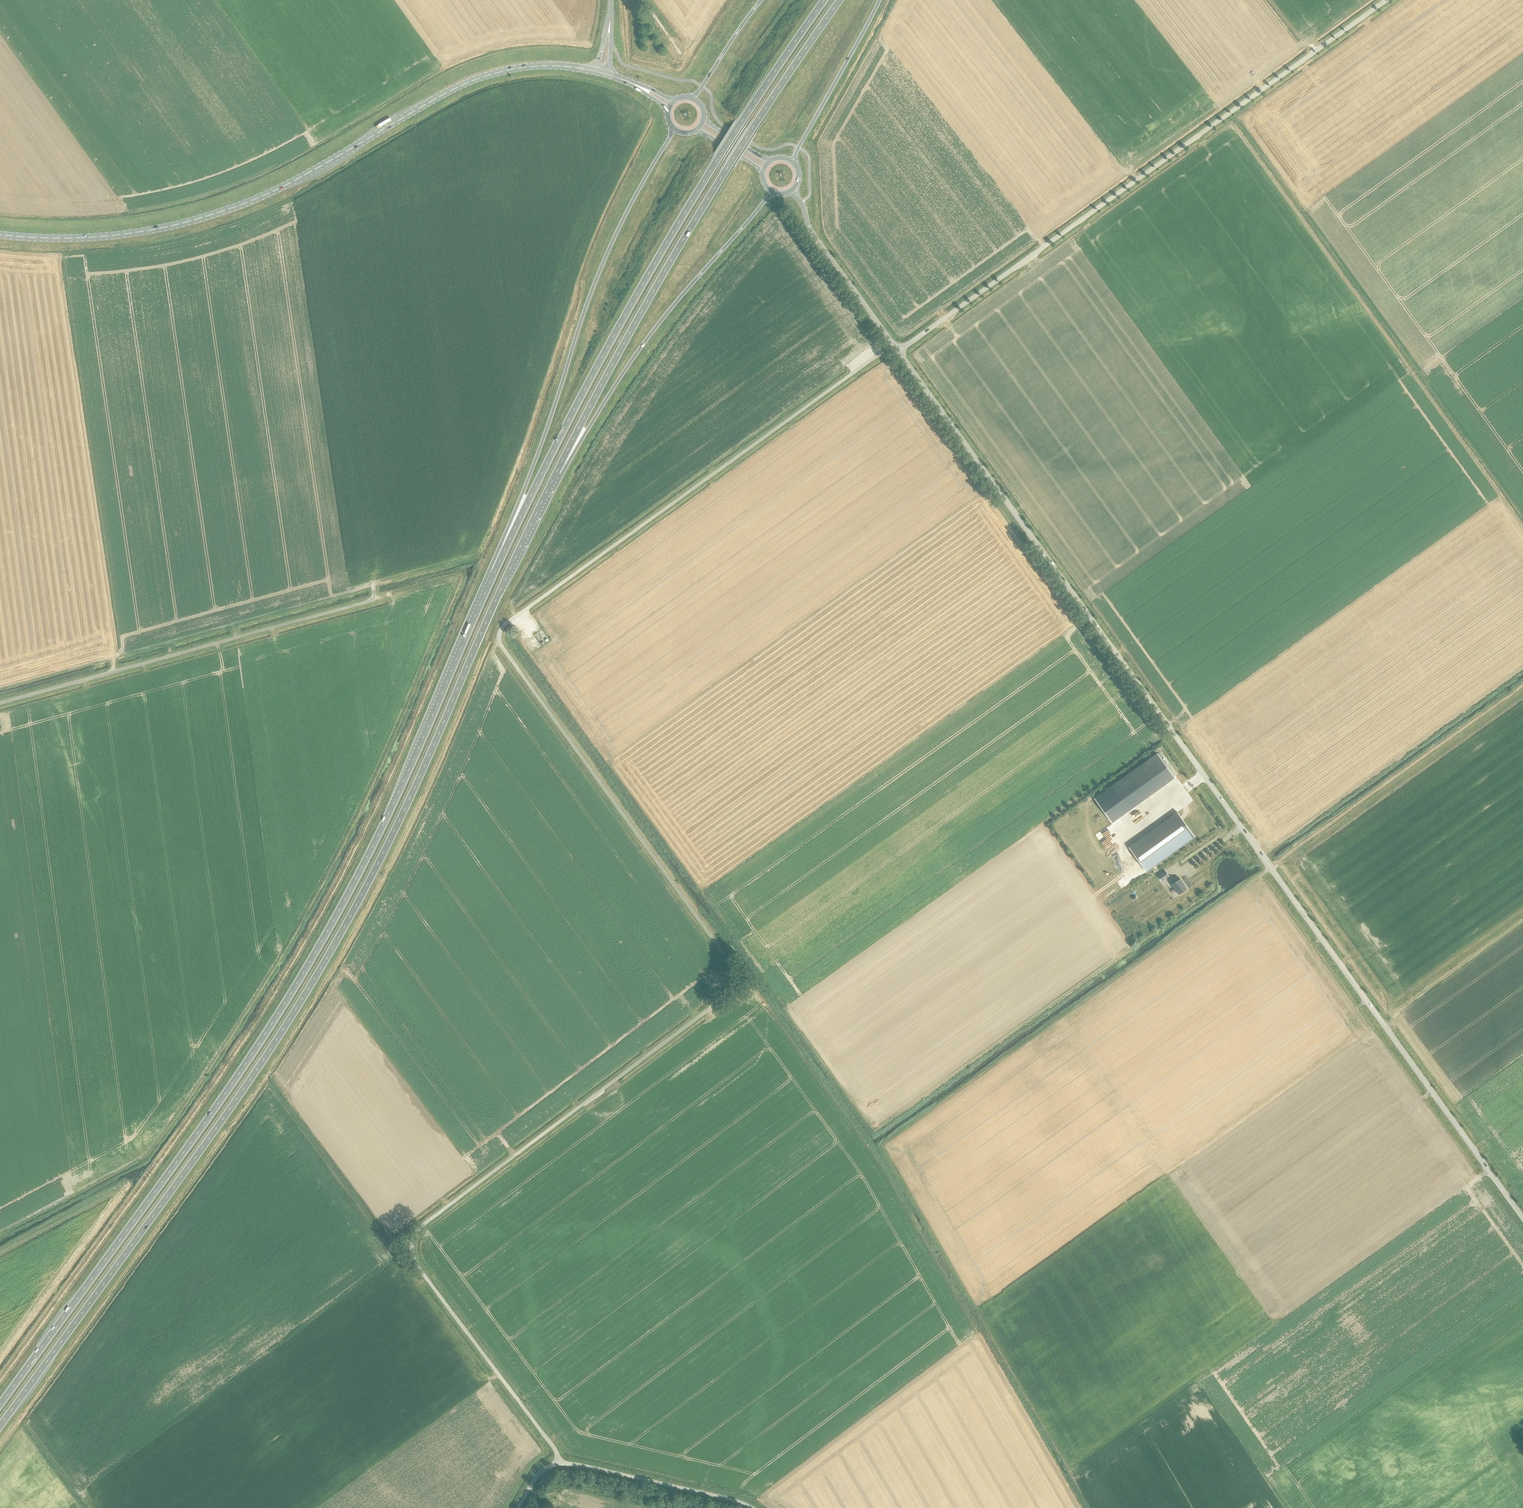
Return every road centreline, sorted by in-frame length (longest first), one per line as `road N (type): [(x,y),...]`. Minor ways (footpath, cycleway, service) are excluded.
road 1 (unclassified): [(561,1463),(417,1269),(406,1249),(409,1230),(719,997),(728,979),(721,956),(500,644),(500,632),(894,347)]
road 2 (trunk): [(0,1428),(309,990),(403,813),(557,471)]
road 3 (tertiary): [(1522,1217),(894,347)]
road 4 (trunk): [(495,572),(391,807),(297,982),(0,1405)]
road 5 (trunk): [(824,0),(652,267),(495,572)]
road 6 (secondary): [(594,71),(547,66),(480,77),(286,185),(204,219),(118,237),(0,235)]
road 7 (unclassified): [(894,347),(1386,0)]
road 8 (trunk): [(557,471),(664,273),(840,0)]
road 9 (trunk): [(674,129),(597,278),(495,572)]
road 10 (unclassified): [(0,704),(379,597)]
road 11 (trunk): [(557,471),(669,310),(772,192)]
road 12 (unclassified): [(753,1507),(561,1463)]
road 13 (tertiary): [(894,347),(816,238),(793,189)]
road 14 (trunk): [(790,160),(879,0)]

